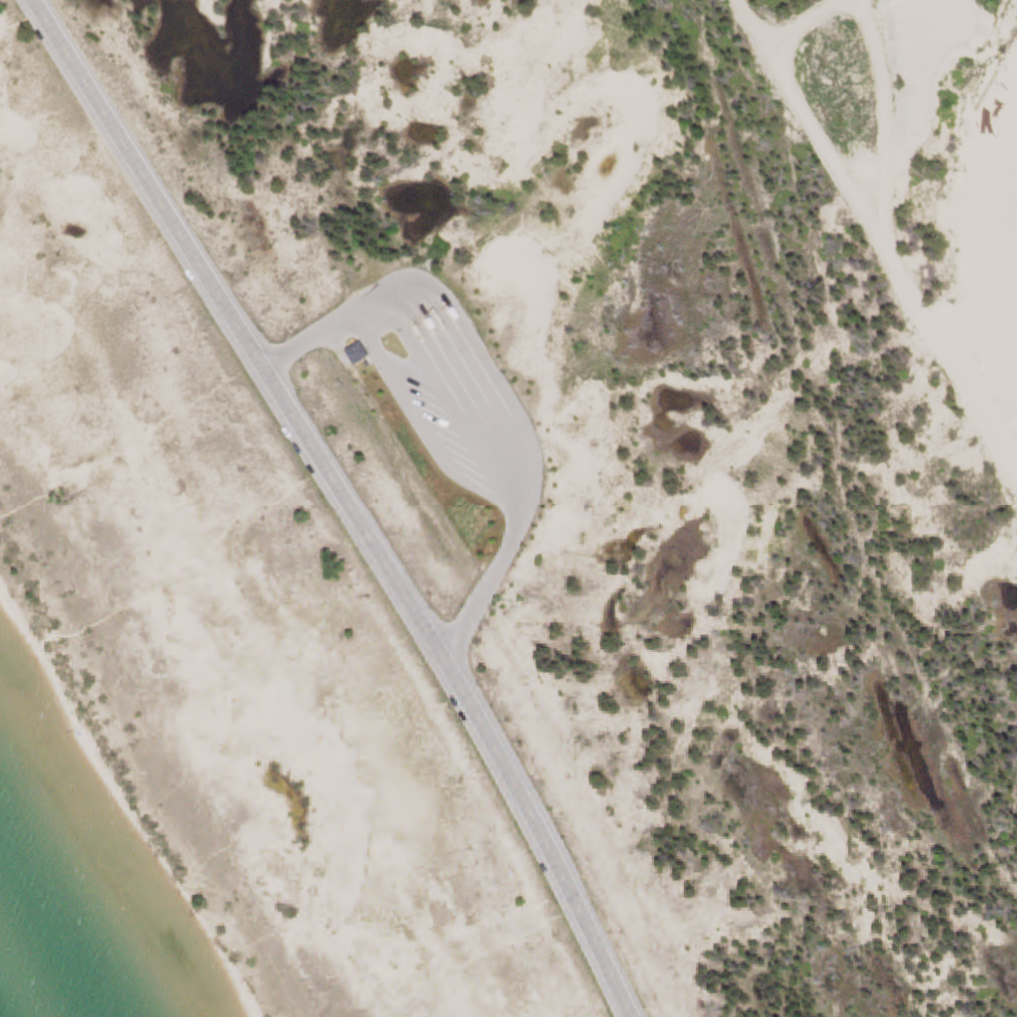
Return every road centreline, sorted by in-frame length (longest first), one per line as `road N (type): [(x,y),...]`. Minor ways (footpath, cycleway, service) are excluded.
road 1 (secondary): [(633,1016),(443,656),(36,0)]

